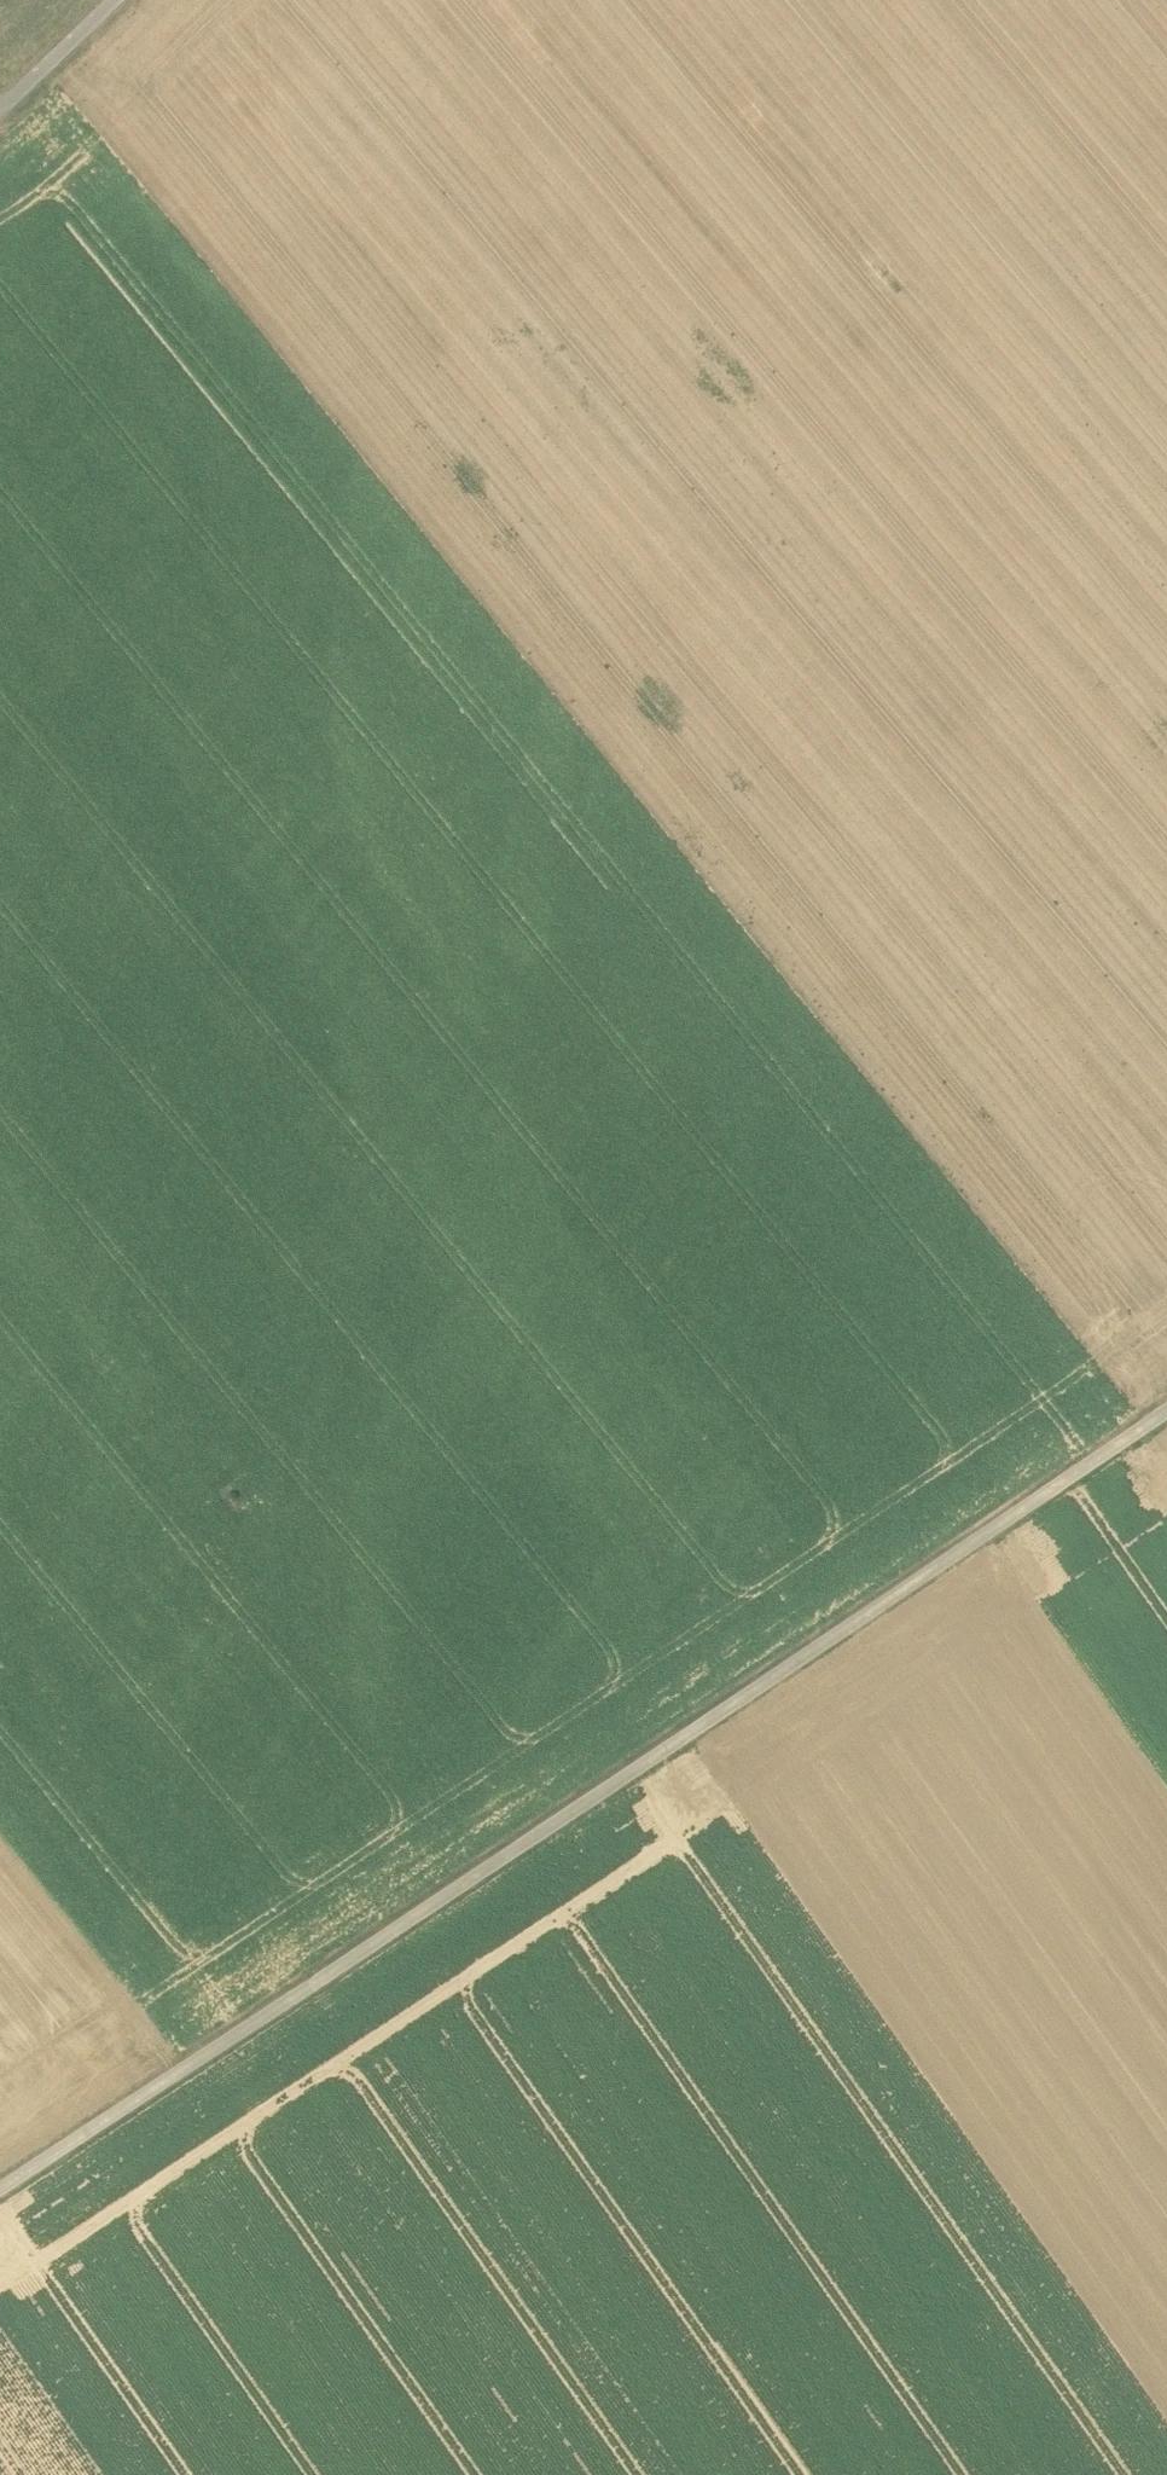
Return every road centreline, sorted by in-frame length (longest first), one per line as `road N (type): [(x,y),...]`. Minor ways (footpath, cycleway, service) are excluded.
road 1 (track): [(1166,1420),(0,2186)]
road 2 (track): [(0,113),(124,0)]

